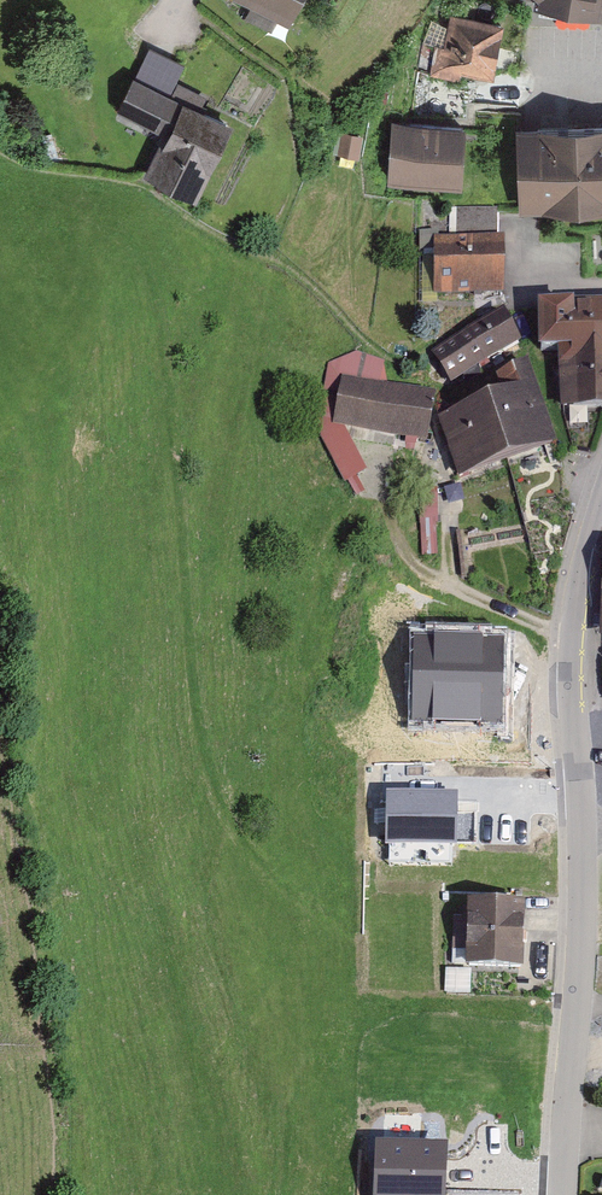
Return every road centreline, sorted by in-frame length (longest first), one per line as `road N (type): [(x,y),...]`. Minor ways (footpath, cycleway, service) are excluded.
road 1 (unclassified): [(601,482),(569,627),(581,886),(562,1194)]

